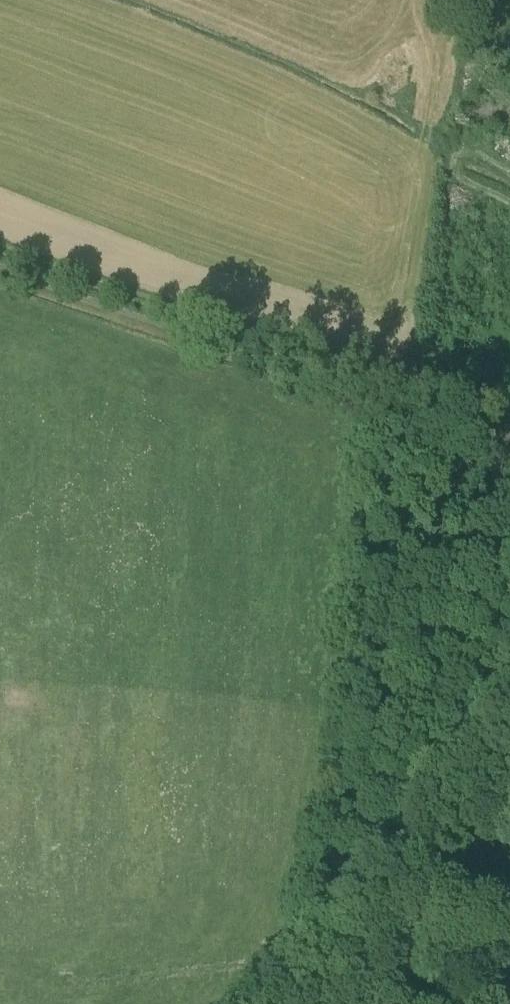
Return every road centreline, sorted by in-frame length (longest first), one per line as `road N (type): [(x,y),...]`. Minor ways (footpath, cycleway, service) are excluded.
road 1 (track): [(305,1003),(509,758)]

